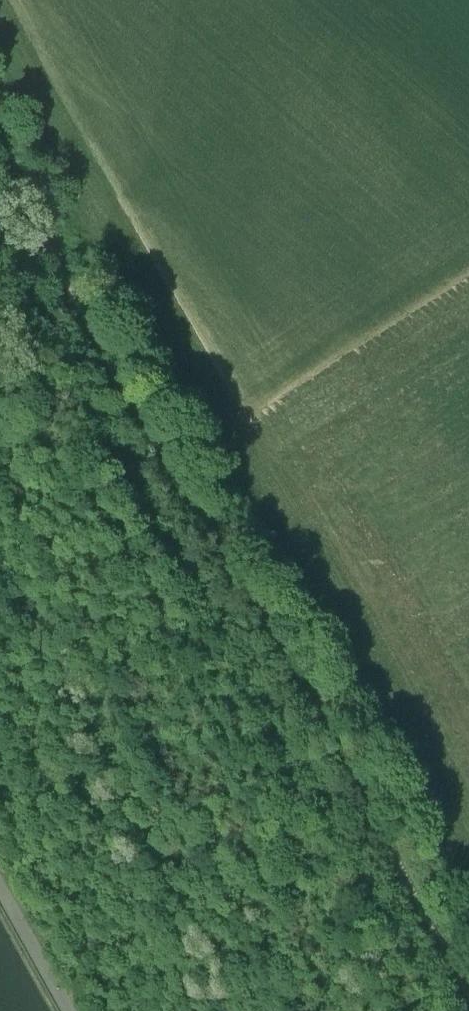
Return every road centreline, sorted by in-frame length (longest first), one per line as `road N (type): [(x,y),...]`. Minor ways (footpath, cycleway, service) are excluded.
road 1 (track): [(0,152),(80,318),(324,730),(468,997)]

